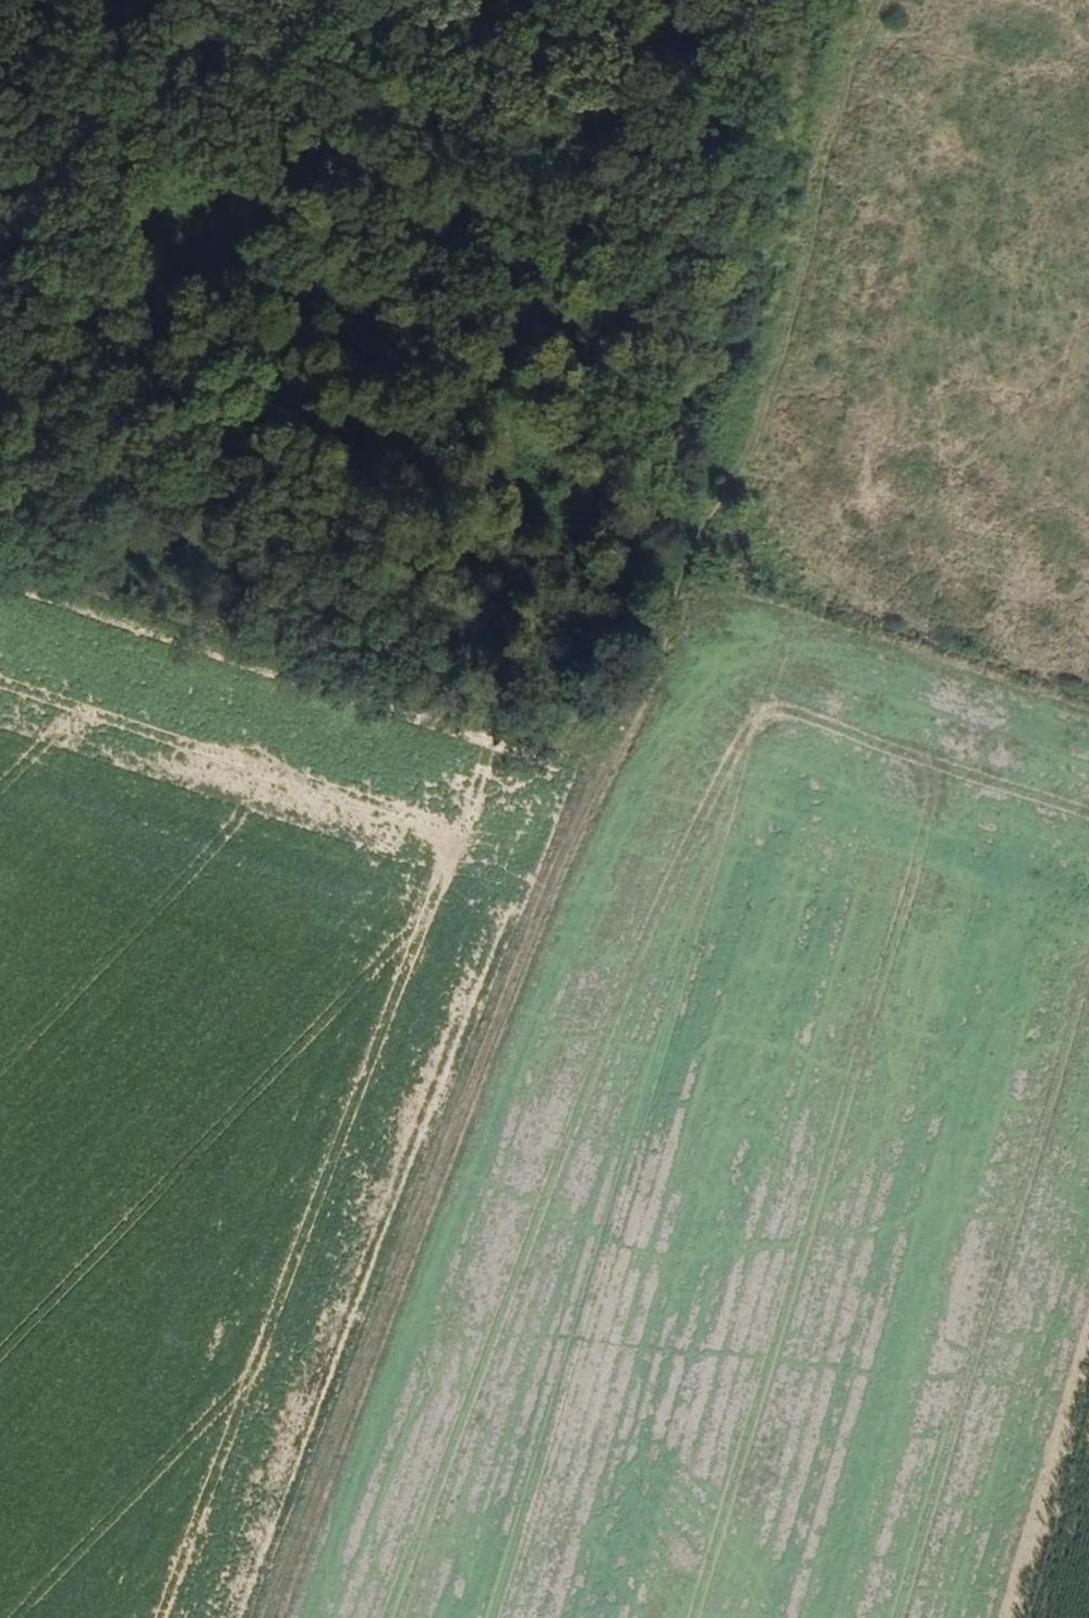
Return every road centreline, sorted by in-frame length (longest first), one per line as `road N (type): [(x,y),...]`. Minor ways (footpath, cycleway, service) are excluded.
road 1 (track): [(259,1617),(866,0)]

